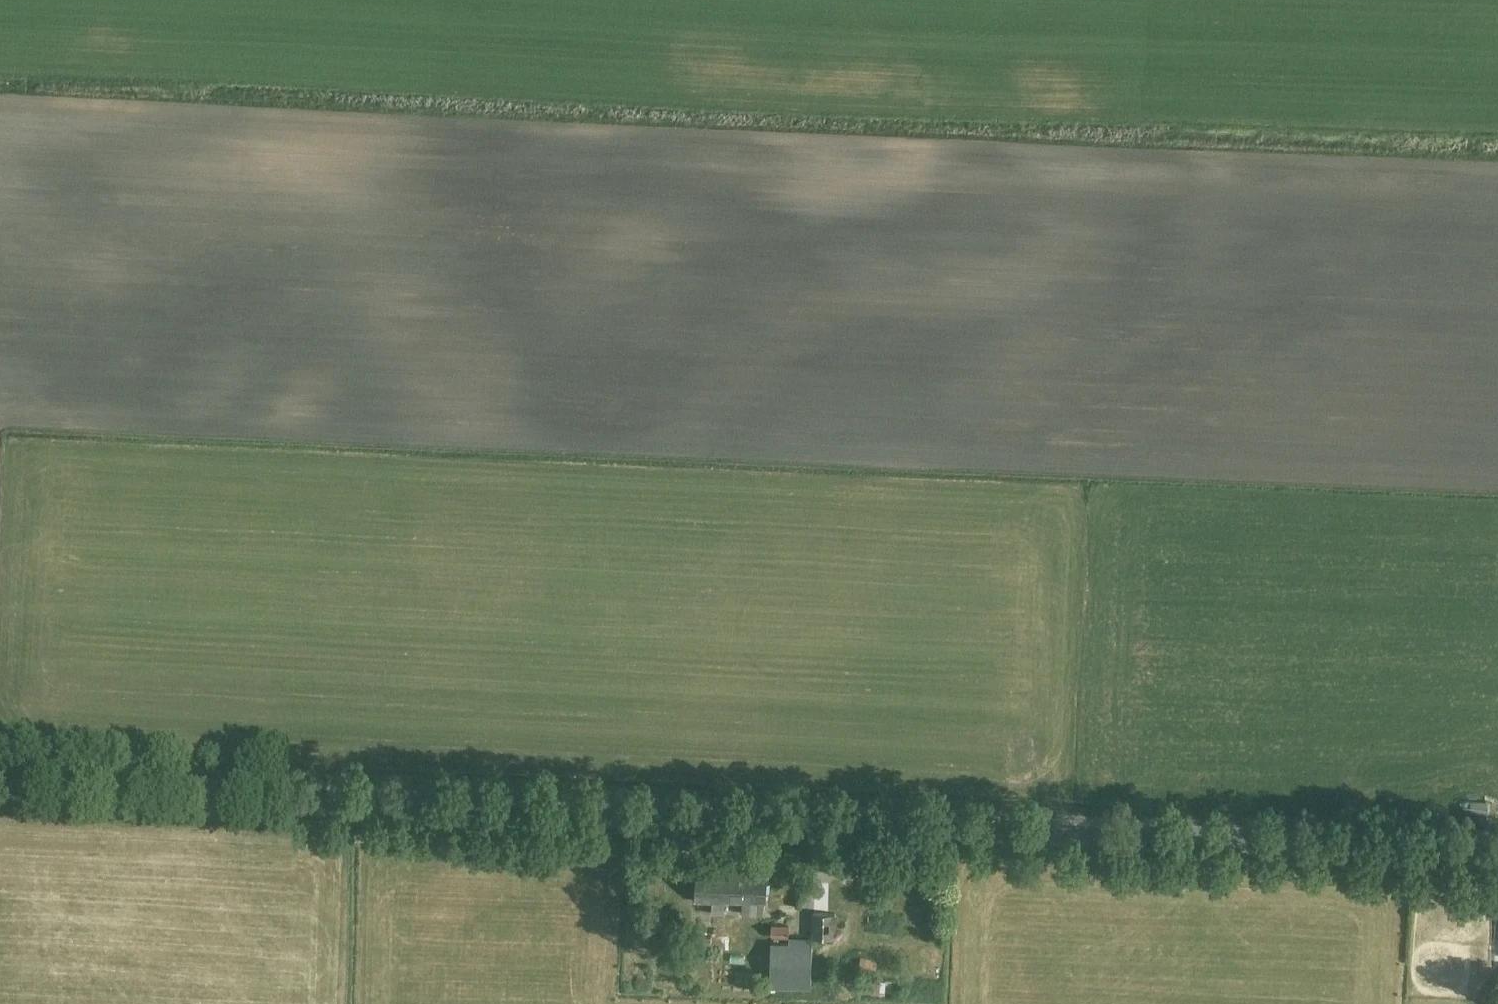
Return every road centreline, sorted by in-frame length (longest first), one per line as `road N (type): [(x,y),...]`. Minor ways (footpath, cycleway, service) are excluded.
road 1 (tertiary): [(1497,851),(0,782)]

